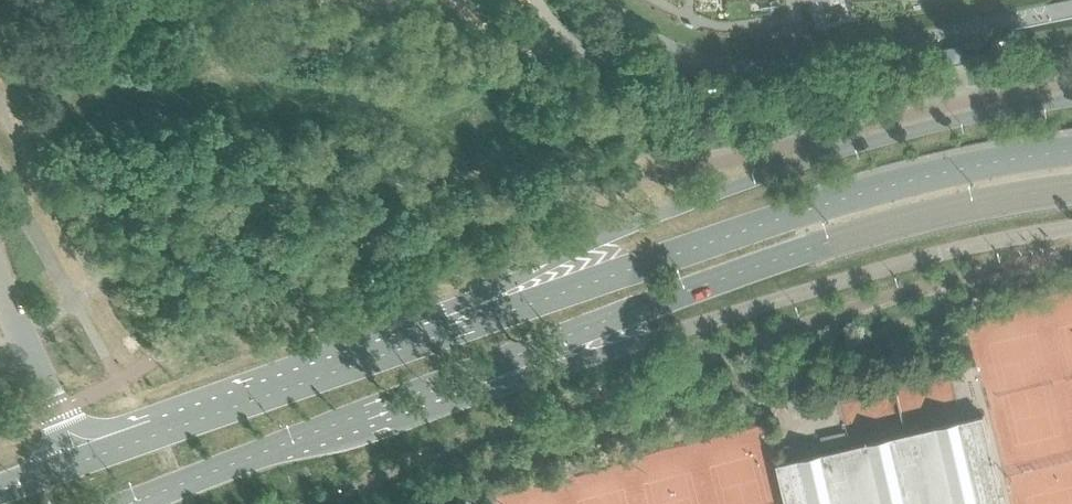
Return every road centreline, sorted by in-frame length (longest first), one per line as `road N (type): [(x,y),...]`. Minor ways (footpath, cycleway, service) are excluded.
road 1 (primary): [(1071,99),(911,130),(666,210),(521,278),(454,328)]
road 2 (primary): [(1071,150),(807,209),(454,328)]
road 3 (primary): [(481,368),(819,245),(1071,189)]
road 4 (primary): [(481,368),(671,335),(890,263),(1071,228)]
road 5 (primary): [(454,328),(81,461)]
road 6 (primary): [(135,503),(481,368)]
road 7 (residential): [(81,461),(0,276)]

